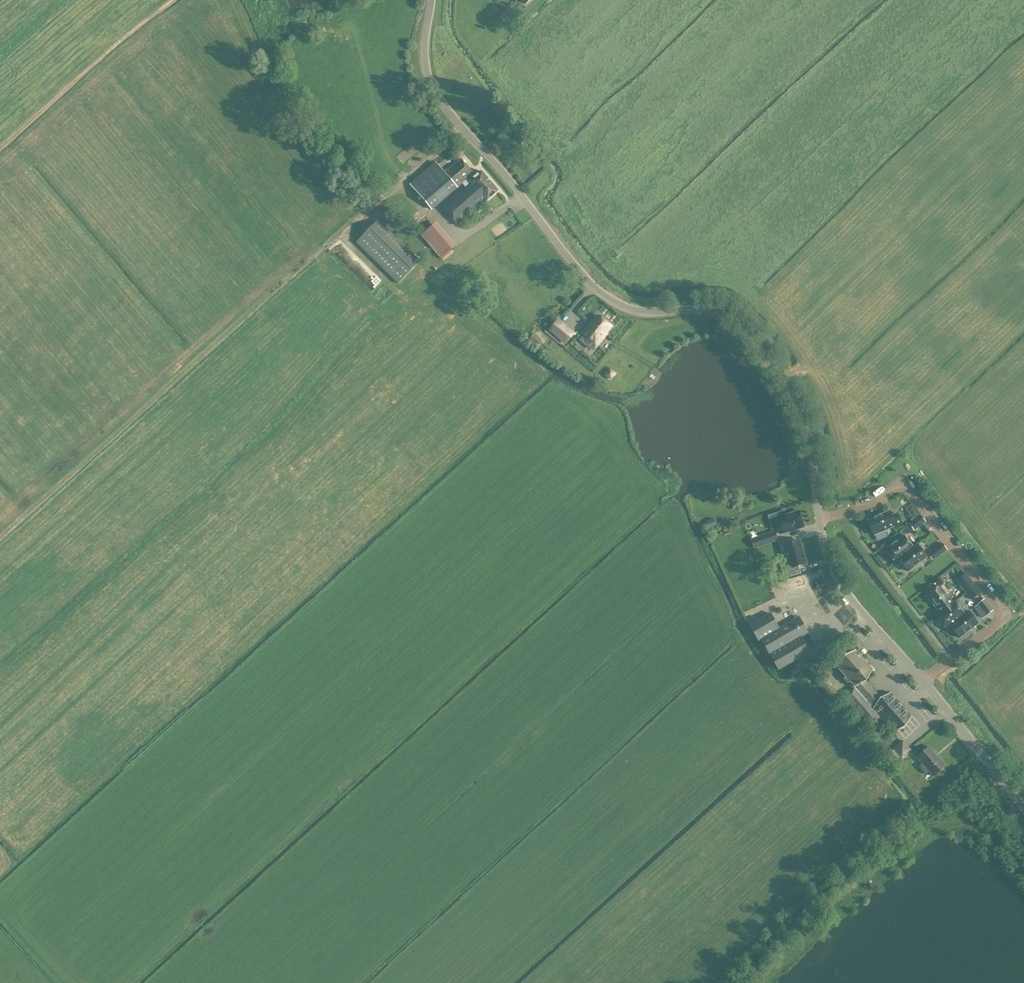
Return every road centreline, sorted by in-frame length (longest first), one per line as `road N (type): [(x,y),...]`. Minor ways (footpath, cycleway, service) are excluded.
road 1 (tertiary): [(819,518),(802,422),(756,343),(716,311),(631,309),(586,279),(439,98),(424,54),(431,0)]
road 2 (residential): [(922,680),(1005,616),(904,482),(869,505),(819,518)]
road 3 (tertiary): [(922,680),(849,595),(819,518)]
road 4 (tertiary): [(1023,807),(922,680)]

